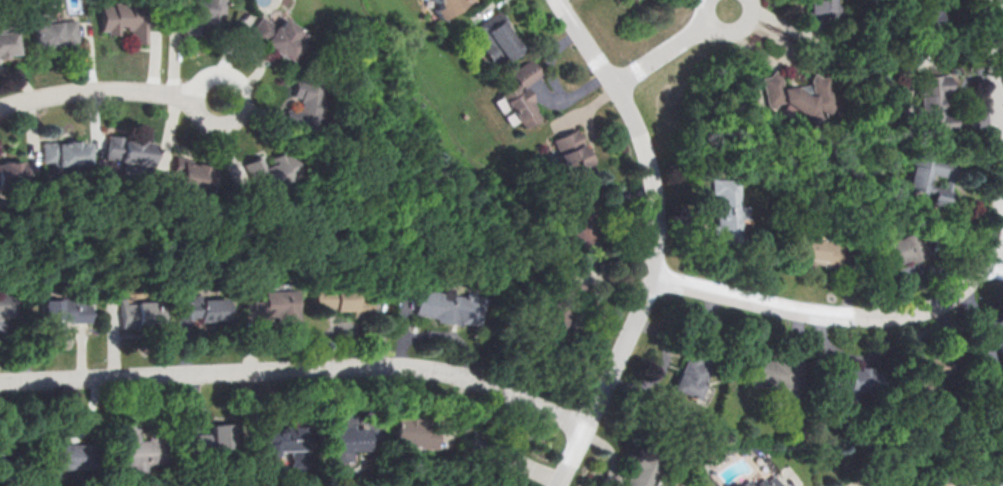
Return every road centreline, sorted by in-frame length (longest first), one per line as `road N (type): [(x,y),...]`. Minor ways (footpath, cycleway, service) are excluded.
road 1 (residential): [(588,428),(485,381),(398,366),(0,381)]
road 2 (residential): [(561,485),(652,277),(657,223),(641,135),(559,0)]
road 3 (residential): [(1002,213),(1000,236),(973,280),(919,312),(827,314),(652,277)]
road 4 (residential): [(221,102),(81,92),(0,108)]
road 5 (residential): [(617,85),(732,10)]
road 6 (residential): [(996,0),(1002,122)]

